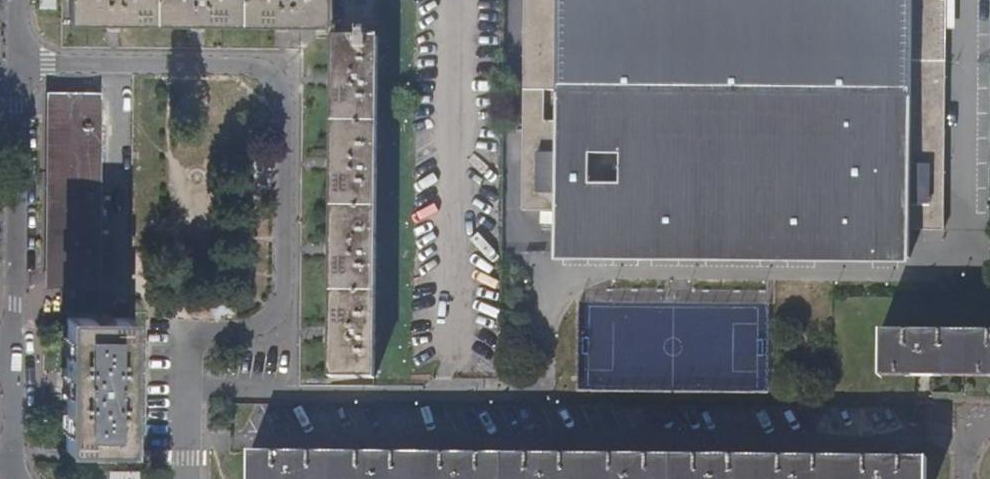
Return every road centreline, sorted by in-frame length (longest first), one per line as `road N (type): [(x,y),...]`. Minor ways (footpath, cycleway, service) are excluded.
road 1 (residential): [(17,64),(253,65),(277,81),(288,112),(282,298),(268,320),(192,332),(190,392)]
road 2 (residential): [(190,392),(491,394)]
road 3 (residential): [(18,353),(17,64)]
road 4 (residential): [(19,478),(18,353)]

